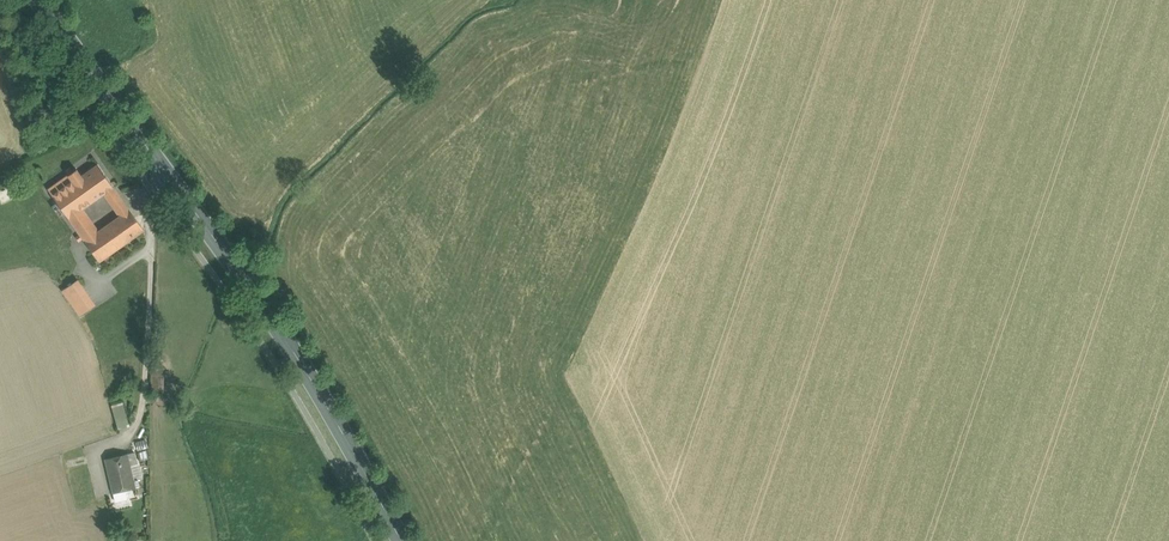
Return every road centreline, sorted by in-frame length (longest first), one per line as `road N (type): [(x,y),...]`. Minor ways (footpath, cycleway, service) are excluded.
road 1 (primary): [(40,0),(250,288),(399,540)]

